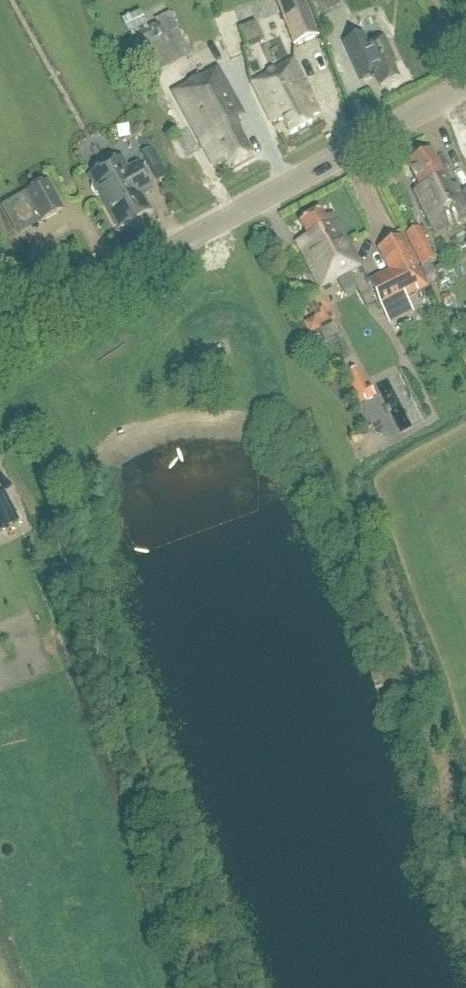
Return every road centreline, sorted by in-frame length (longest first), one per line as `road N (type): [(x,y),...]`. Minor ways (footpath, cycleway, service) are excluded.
road 1 (tertiary): [(0,343),(465,87)]

